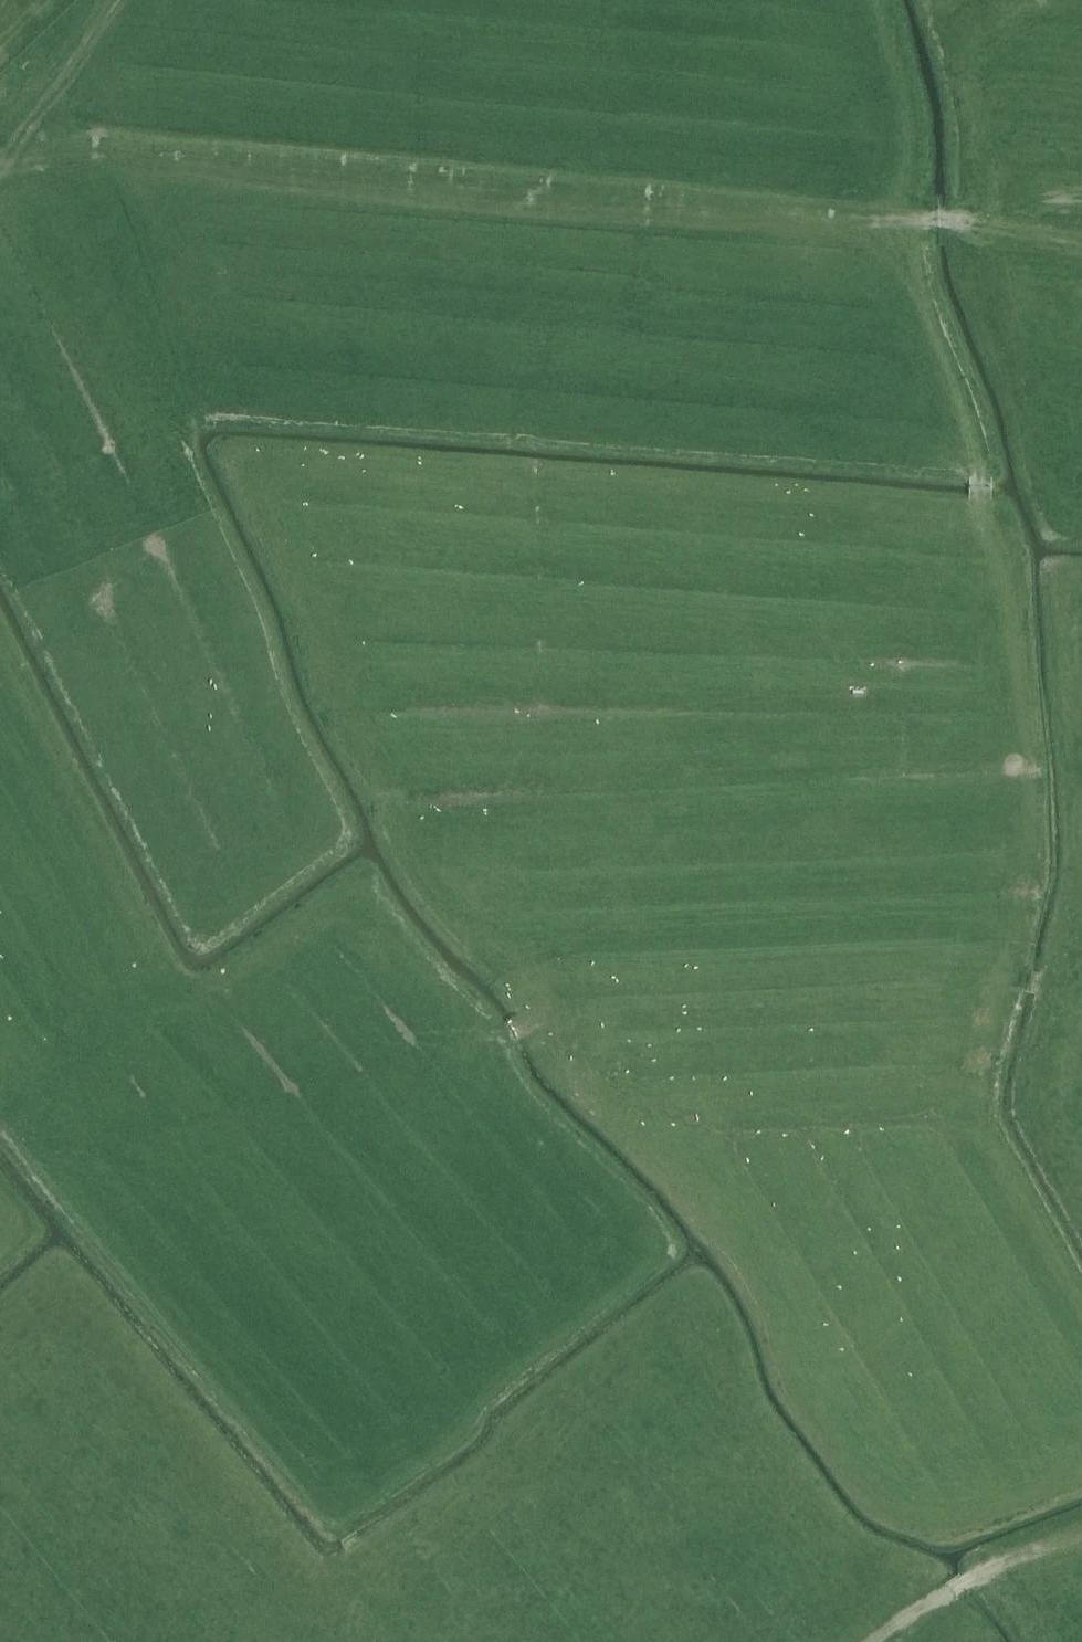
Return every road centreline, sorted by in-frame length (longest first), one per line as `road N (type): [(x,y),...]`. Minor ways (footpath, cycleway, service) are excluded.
road 1 (track): [(1081,1539),(985,1573),(880,1641)]

